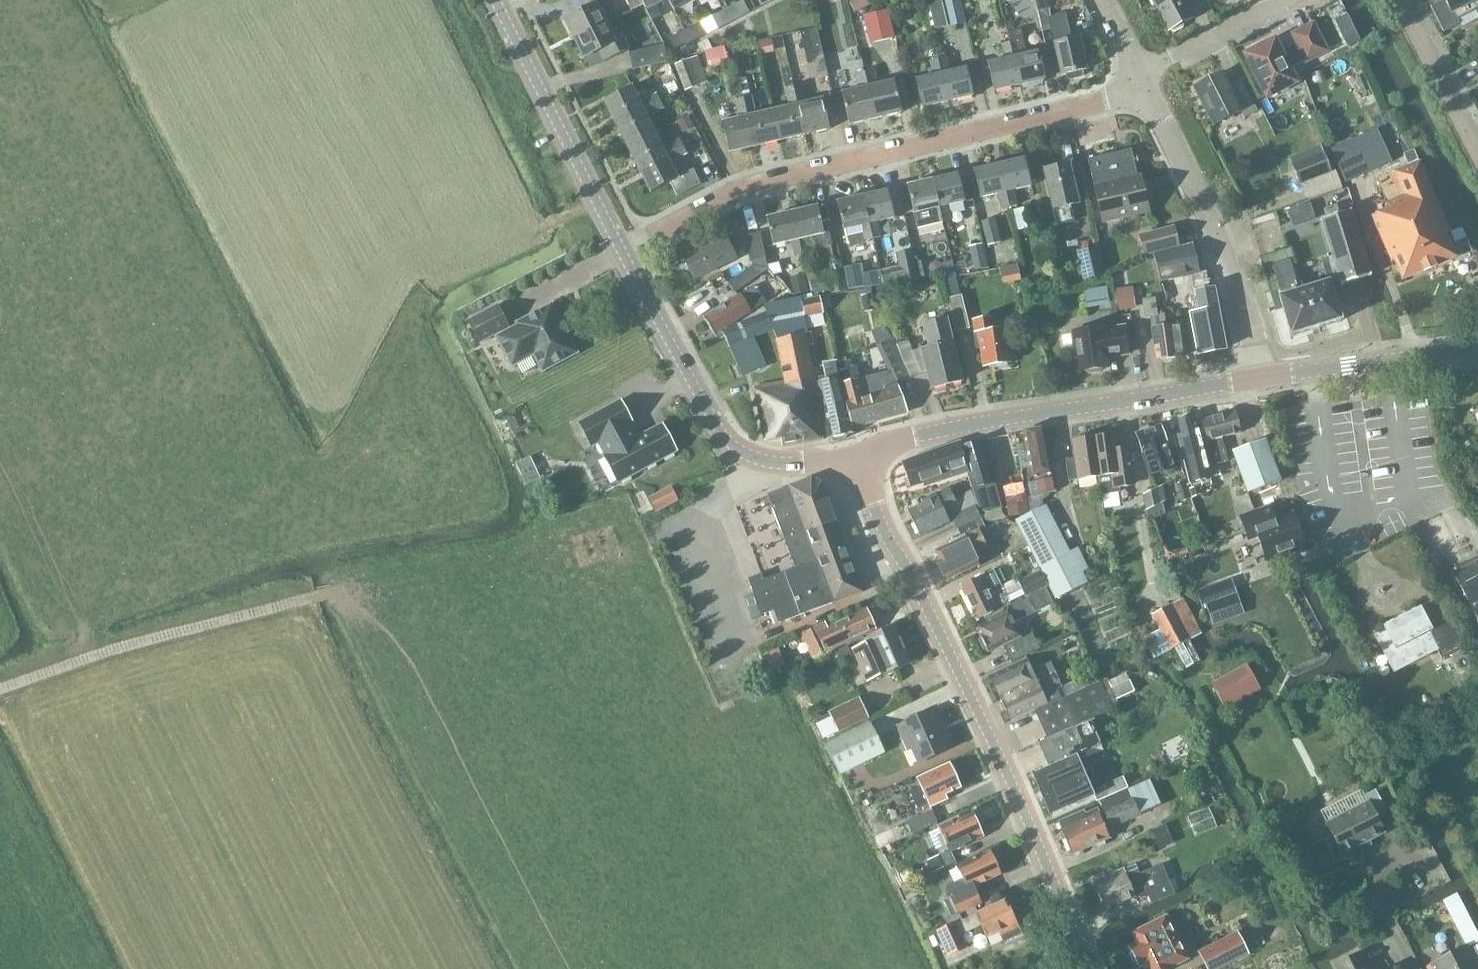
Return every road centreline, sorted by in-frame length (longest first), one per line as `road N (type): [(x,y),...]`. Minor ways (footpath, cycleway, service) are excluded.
road 1 (tertiary): [(1088,968),(973,702),(851,457)]
road 2 (residential): [(624,253),(748,186),(1142,91)]
road 3 (tertiary): [(851,457),(988,422),(1259,378)]
road 4 (tertiary): [(851,457),(770,462),(731,445),(624,253)]
road 5 (residential): [(1259,378),(1239,291),(1142,91)]
road 6 (tertiary): [(624,253),(496,0)]
road 7 (tertiary): [(1259,378),(1477,350)]
road 8 (residential): [(1396,0),(1477,161)]
road 9 (residential): [(1139,74),(1289,0)]

